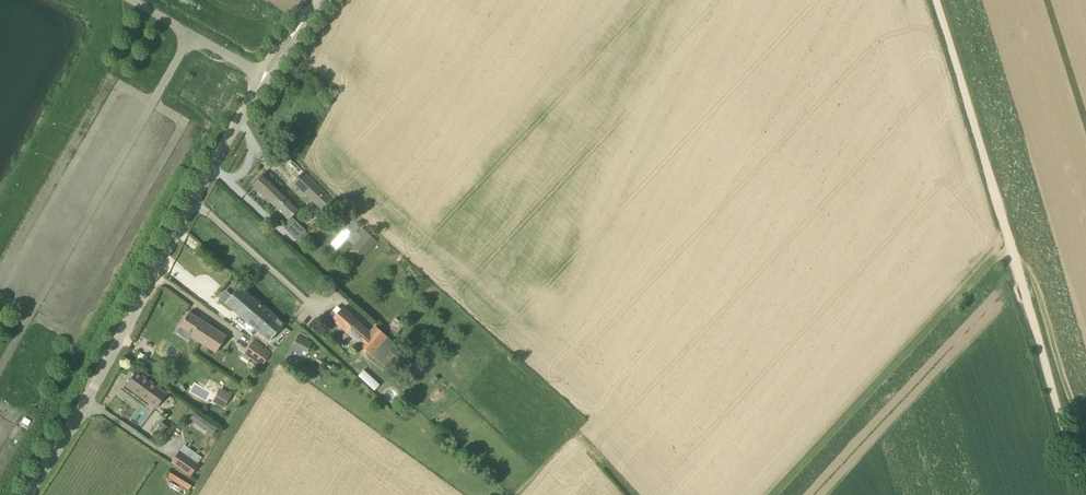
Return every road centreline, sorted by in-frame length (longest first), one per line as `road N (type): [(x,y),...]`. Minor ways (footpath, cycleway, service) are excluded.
road 1 (unclassified): [(26,494),(318,0)]
road 2 (track): [(1012,261),(932,0)]
road 3 (track): [(1085,494),(1012,261)]

